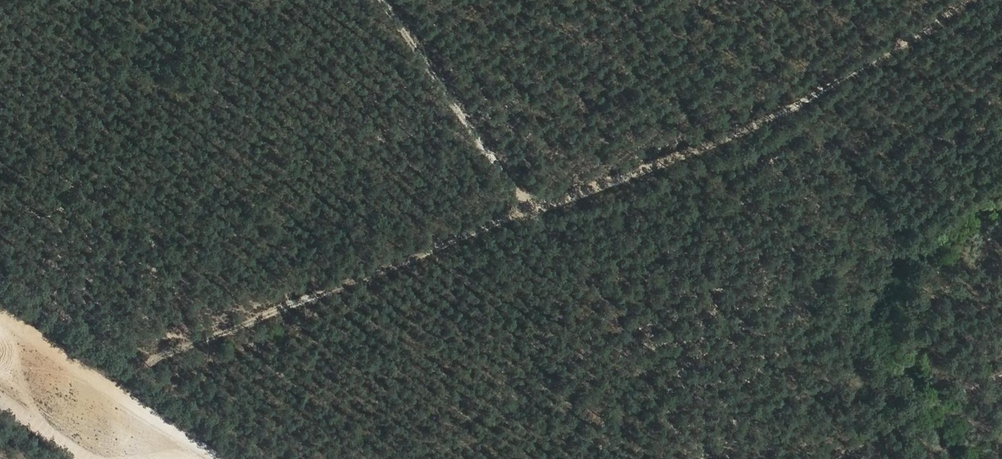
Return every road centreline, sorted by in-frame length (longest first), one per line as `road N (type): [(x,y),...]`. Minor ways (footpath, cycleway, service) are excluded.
road 1 (track): [(140,360),(843,87),(956,0)]
road 2 (track): [(381,0),(529,211)]
road 3 (track): [(1001,373),(838,458)]

